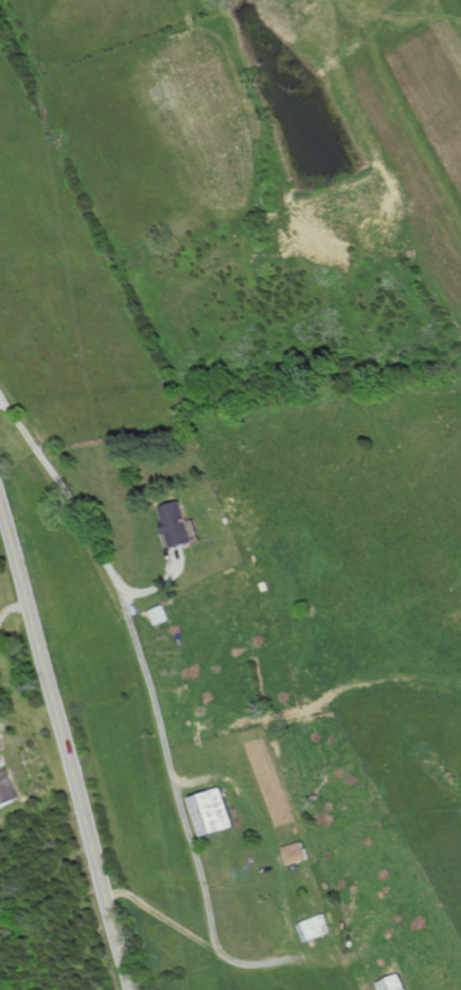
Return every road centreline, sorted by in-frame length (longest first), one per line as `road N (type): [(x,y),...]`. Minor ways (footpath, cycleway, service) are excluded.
road 1 (secondary): [(0,513),(127,989)]

